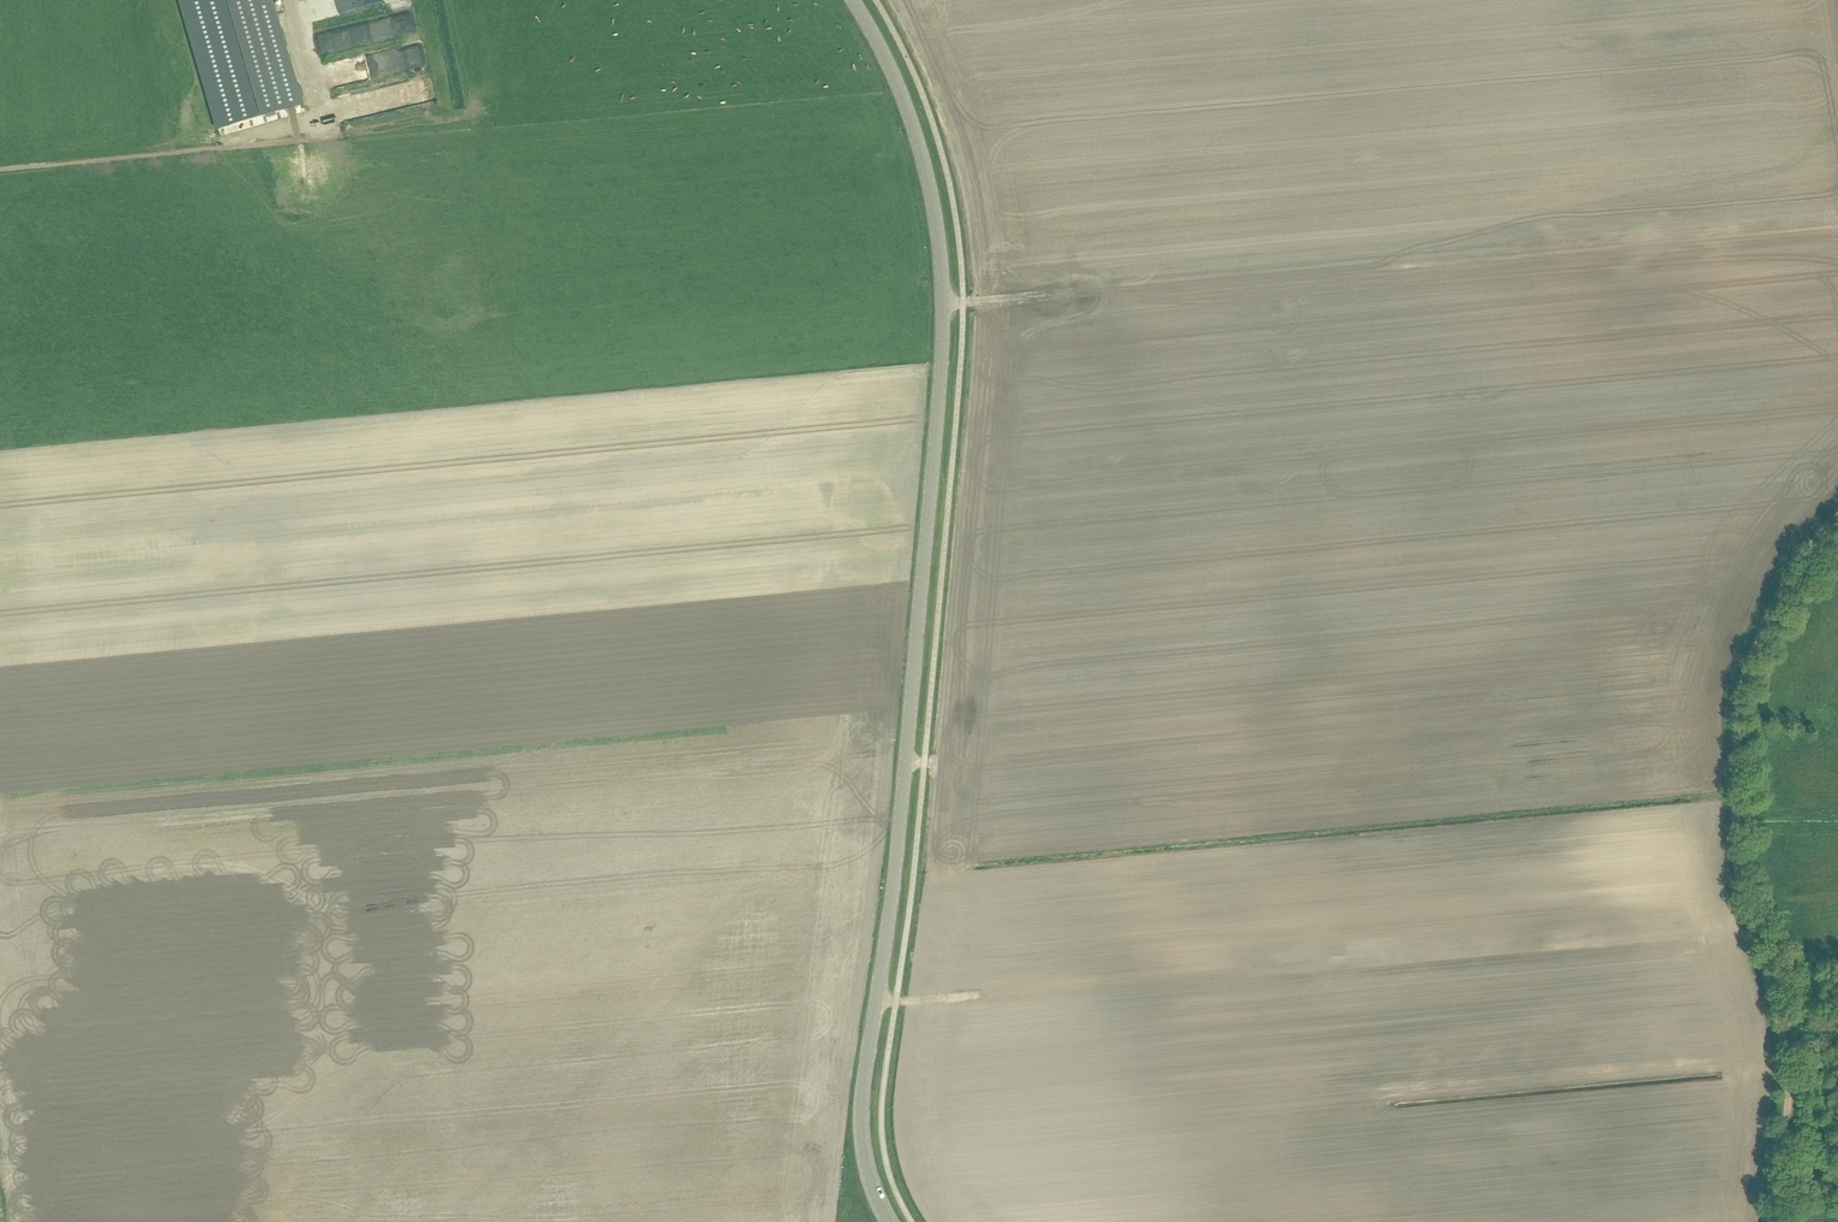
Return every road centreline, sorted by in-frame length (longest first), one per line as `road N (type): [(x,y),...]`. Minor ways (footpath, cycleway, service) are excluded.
road 1 (tertiary): [(890,1221),(870,1167),(863,1110),(912,686),(943,287),(917,137),(895,76),(852,0)]
road 2 (track): [(1775,1221),(1789,1062),(1732,844),(1733,703),(1781,579),(1837,518)]

